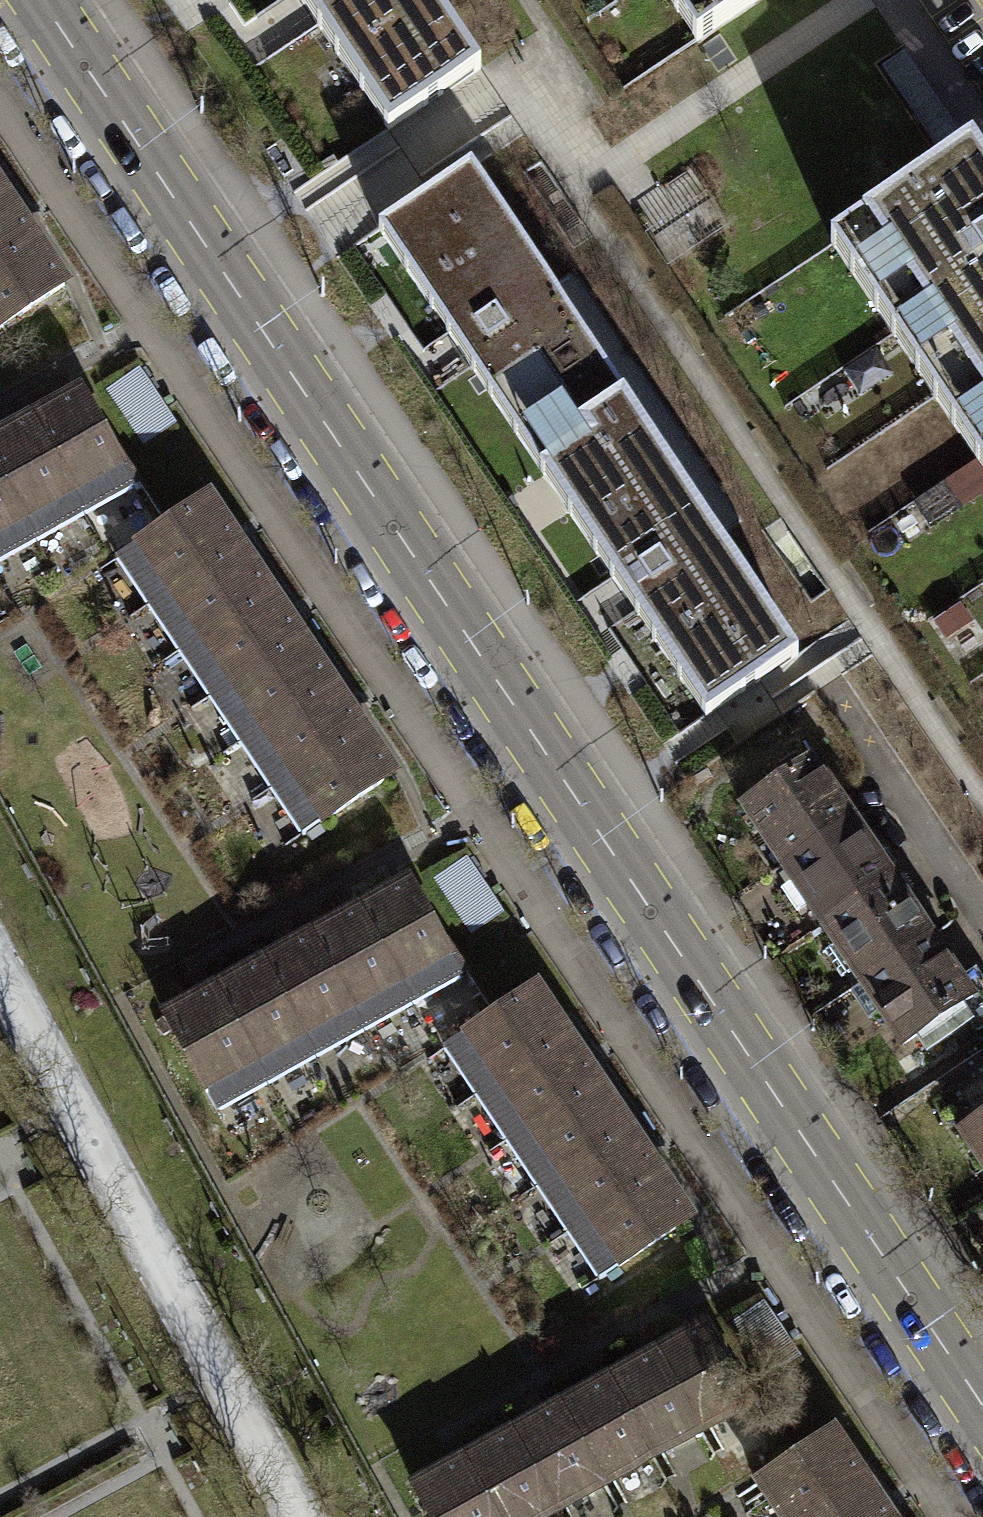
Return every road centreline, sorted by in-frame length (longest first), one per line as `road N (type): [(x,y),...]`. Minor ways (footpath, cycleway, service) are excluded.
road 1 (primary): [(982,1410),(39,0)]

